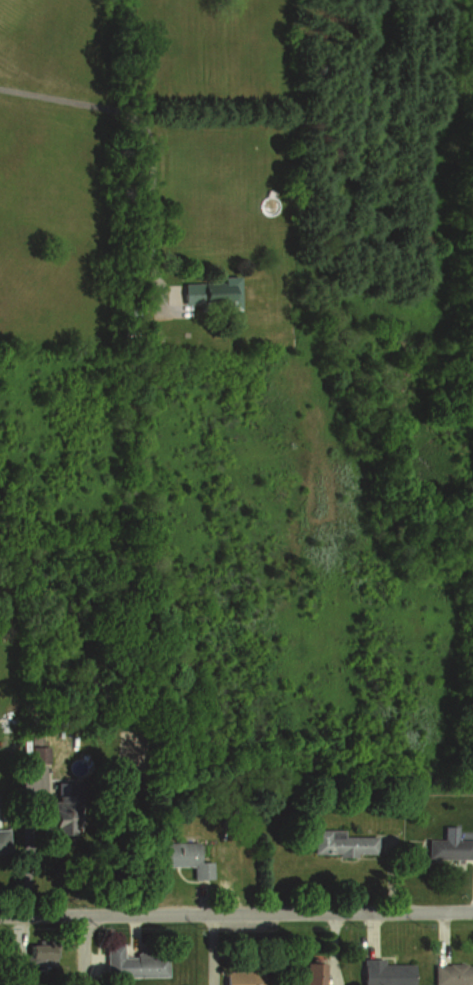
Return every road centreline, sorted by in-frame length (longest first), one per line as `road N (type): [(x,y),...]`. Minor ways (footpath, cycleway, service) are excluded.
road 1 (residential): [(472,910),(0,916)]

